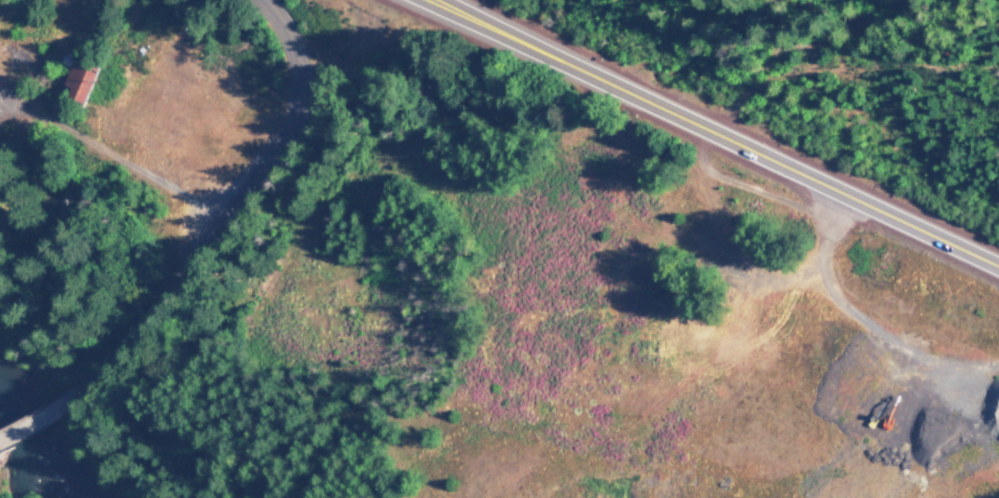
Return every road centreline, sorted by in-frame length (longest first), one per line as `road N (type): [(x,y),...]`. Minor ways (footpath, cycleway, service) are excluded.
road 1 (trunk): [(419,0),(998,273)]
road 2 (track): [(847,201),(803,274),(624,434),(532,467),(486,497)]
road 3 (tertiary): [(85,387),(166,308),(291,117),(286,45),(258,0)]
road 4 (track): [(803,274),(917,355),(998,366)]

